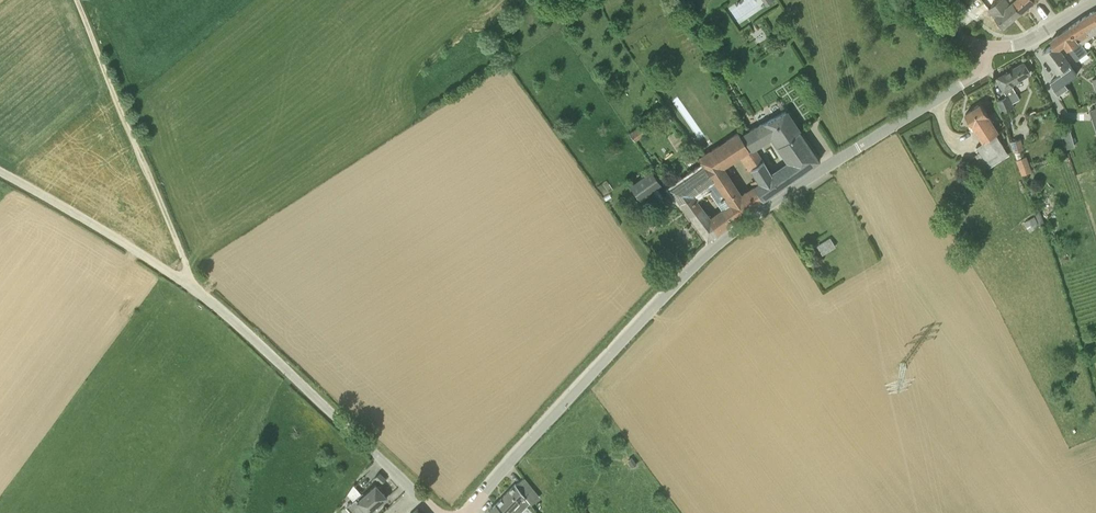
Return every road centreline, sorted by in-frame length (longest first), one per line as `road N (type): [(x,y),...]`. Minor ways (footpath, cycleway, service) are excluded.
road 1 (unclassified): [(467,512),(710,249),(791,189),(973,77),(986,47)]
road 2 (unclassified): [(435,512),(214,304),(0,170)]
road 3 (track): [(190,287),(77,0)]
road 4 (tertiary): [(986,47),(1015,46),(1095,0)]

